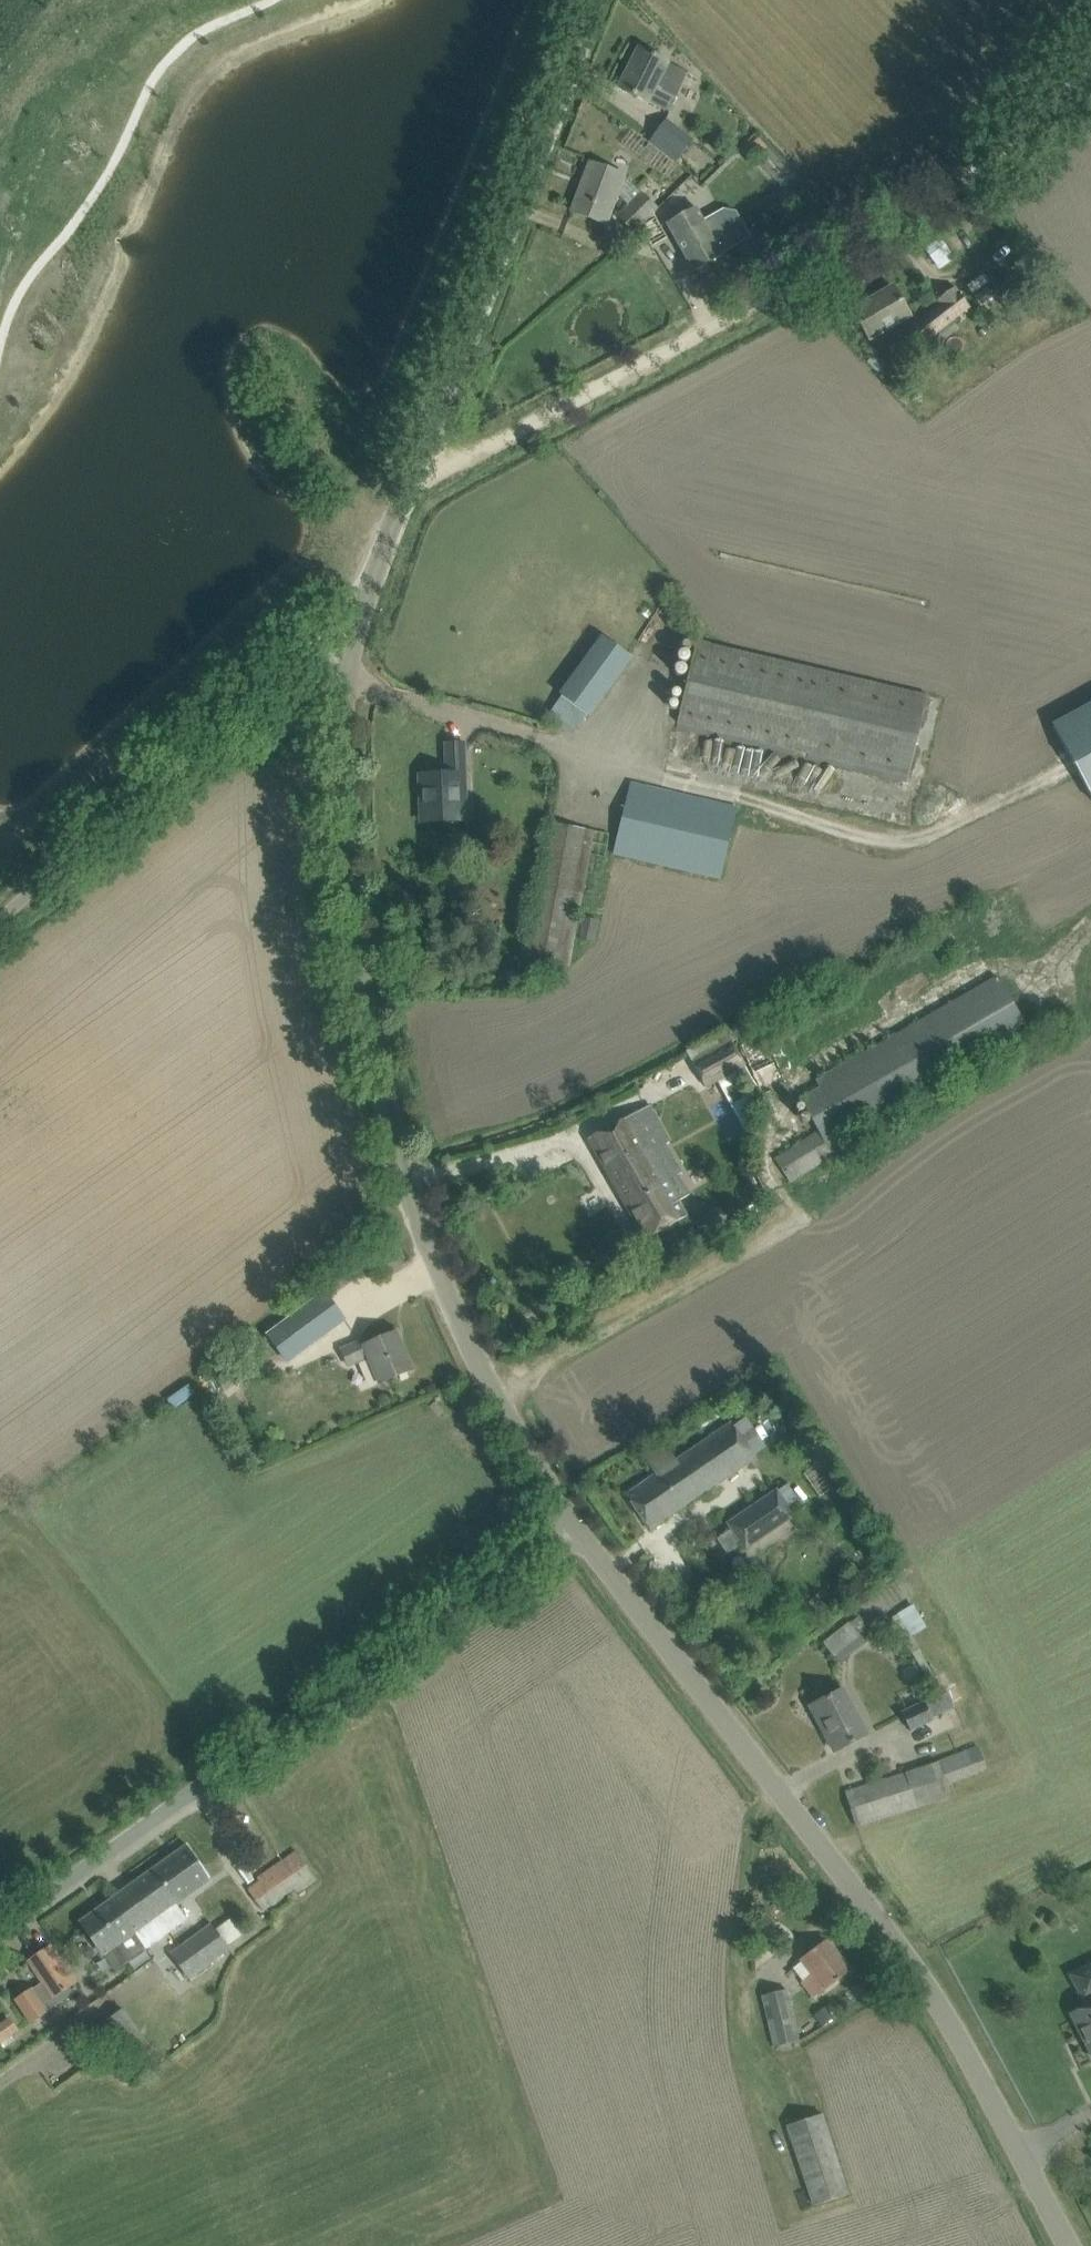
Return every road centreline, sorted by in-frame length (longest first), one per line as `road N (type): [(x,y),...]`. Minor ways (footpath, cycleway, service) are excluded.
road 1 (unclassified): [(570,1525),(477,1379),(397,1157),(359,975),(344,792),(350,639)]
road 2 (unclassified): [(1070,2245),(951,2020),(881,1919),(570,1525)]
road 3 (track): [(409,488),(568,415),(966,178),(1090,71)]
road 4 (unclassified): [(0,1928),(570,1525)]
road 5 (unclassified): [(350,639),(597,0)]
road 6 (unclassified): [(0,919),(275,678),(350,639)]

